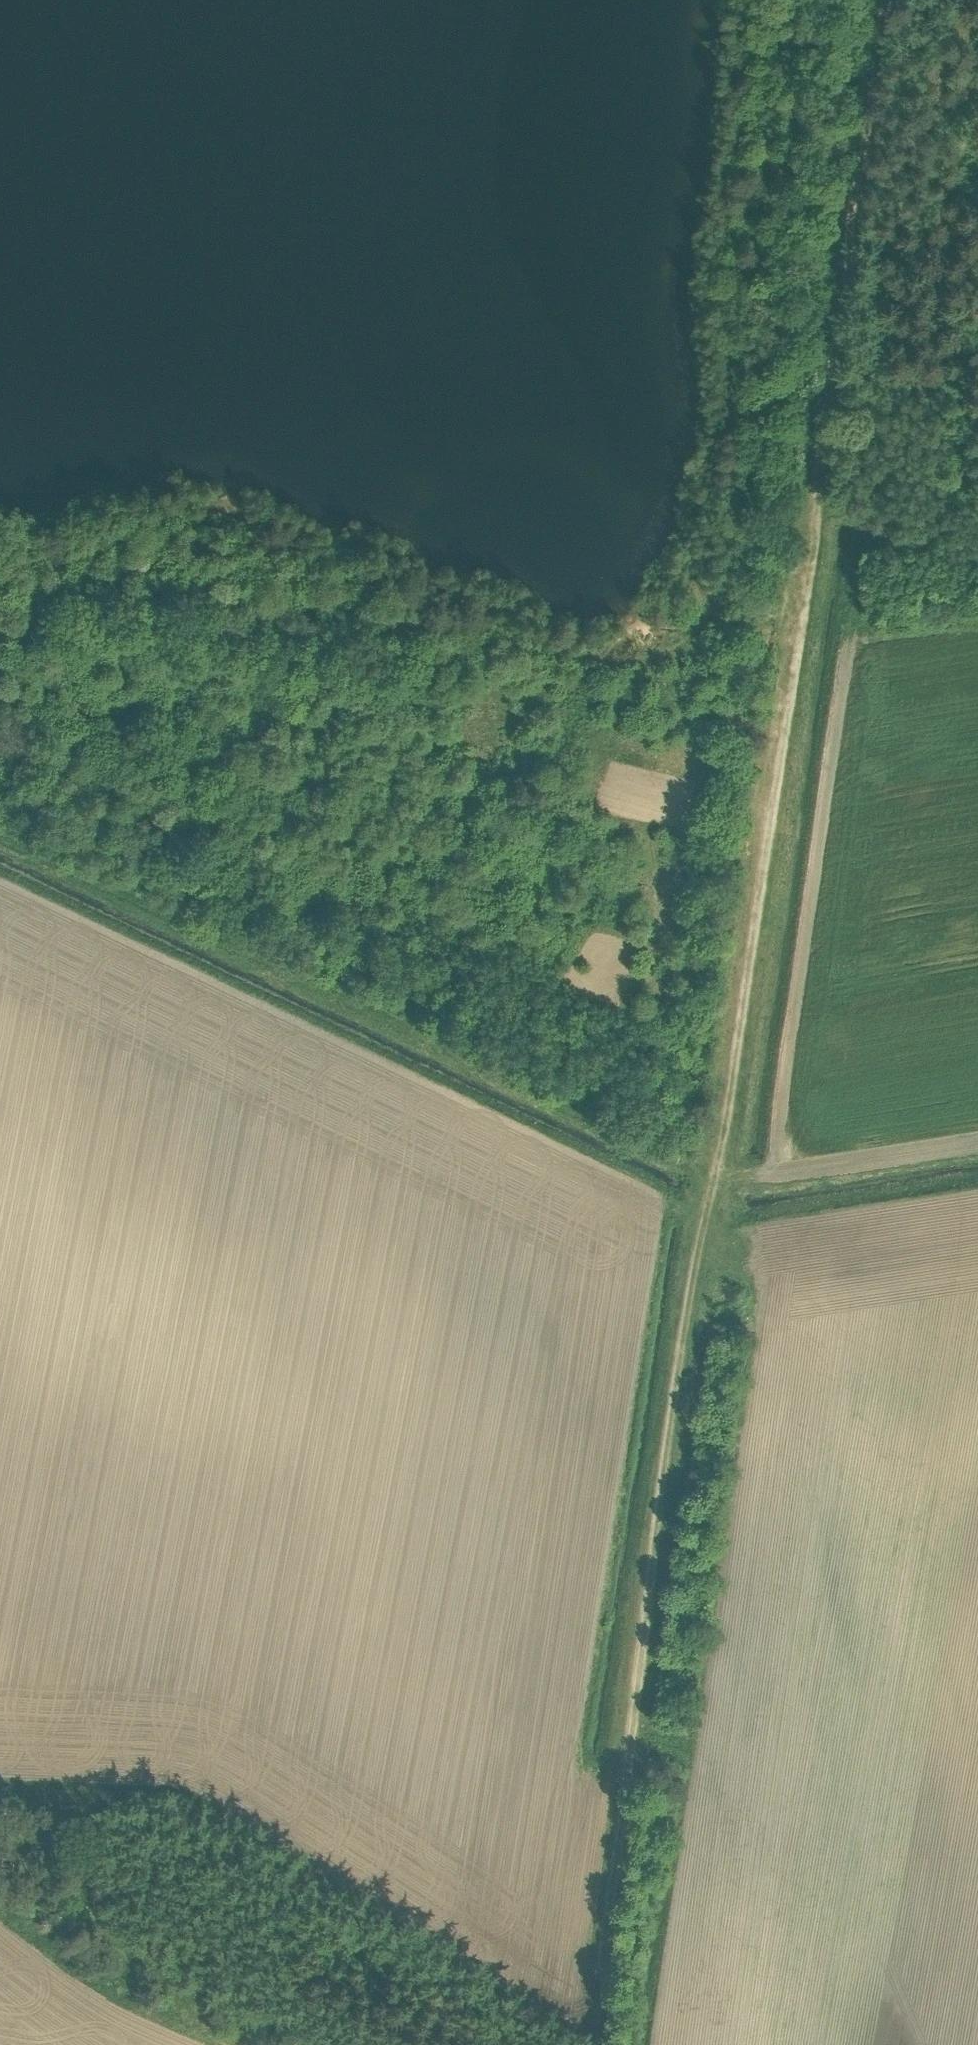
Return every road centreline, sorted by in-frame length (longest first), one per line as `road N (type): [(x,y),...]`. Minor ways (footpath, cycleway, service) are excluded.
road 1 (track): [(889,0),(817,528),(664,1466),(589,2044)]
road 2 (track): [(977,1147),(711,1188),(0,837)]

